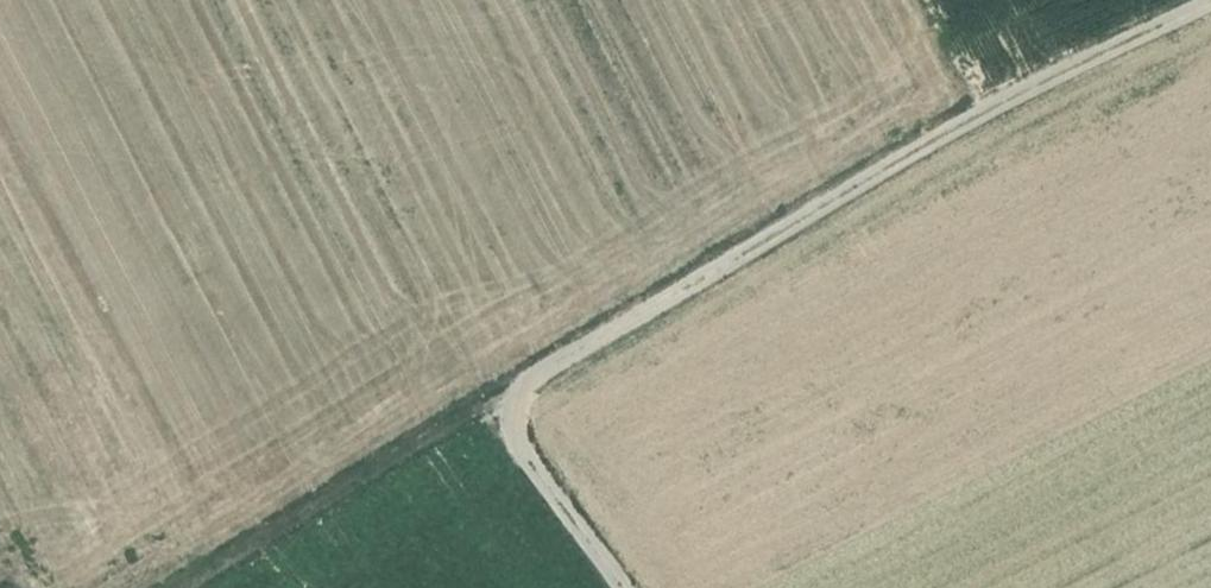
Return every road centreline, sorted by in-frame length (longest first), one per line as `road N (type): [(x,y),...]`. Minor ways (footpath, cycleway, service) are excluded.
road 1 (track): [(1005,100),(492,407),(626,587)]
road 2 (track): [(492,407),(207,582),(211,587)]
road 3 (track): [(1005,100),(1210,3)]

